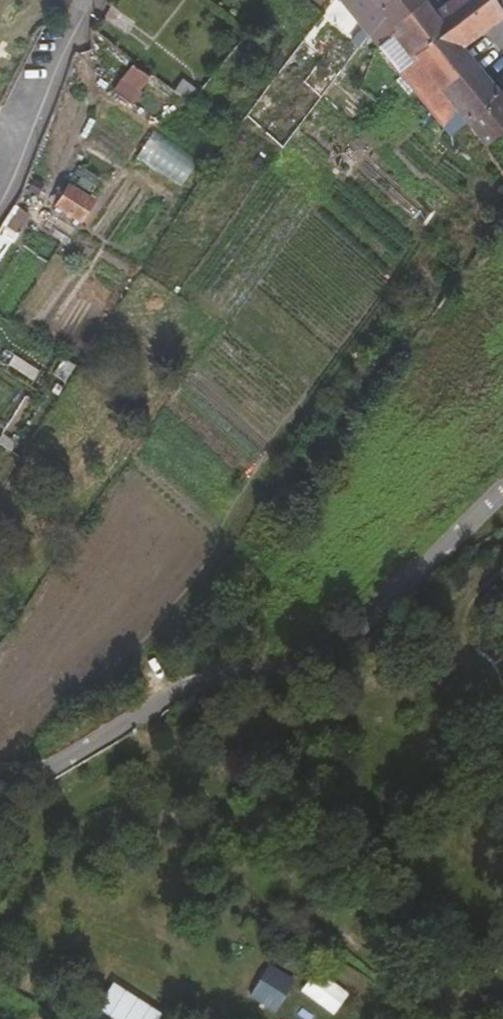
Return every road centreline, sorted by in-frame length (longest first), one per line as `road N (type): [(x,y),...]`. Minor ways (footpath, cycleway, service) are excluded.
road 1 (residential): [(502,506),(319,673),(183,696),(0,782)]
road 2 (residential): [(101,0),(32,168),(0,218)]

